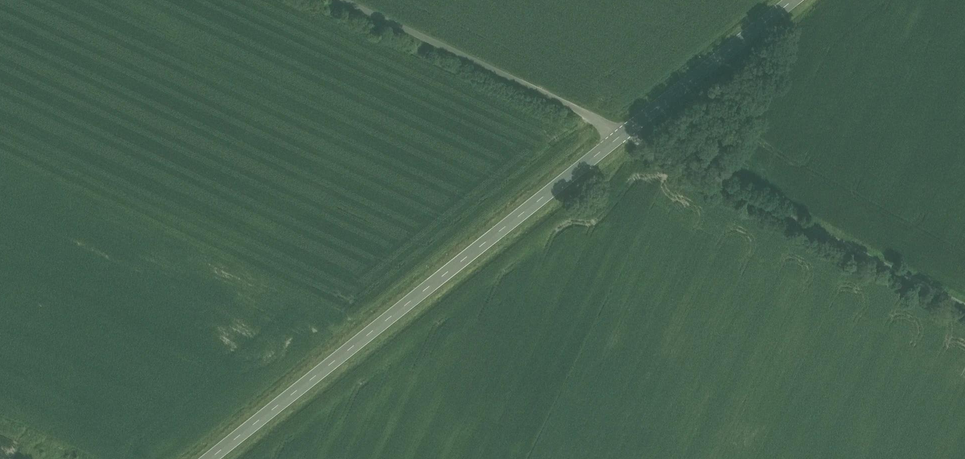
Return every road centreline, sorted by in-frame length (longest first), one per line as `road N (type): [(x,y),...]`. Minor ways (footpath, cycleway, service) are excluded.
road 1 (primary): [(209,458),(622,133)]
road 2 (unclassified): [(622,133),(964,303)]
road 3 (residential): [(322,0),(622,133)]
road 4 (primary): [(622,133),(791,0)]

